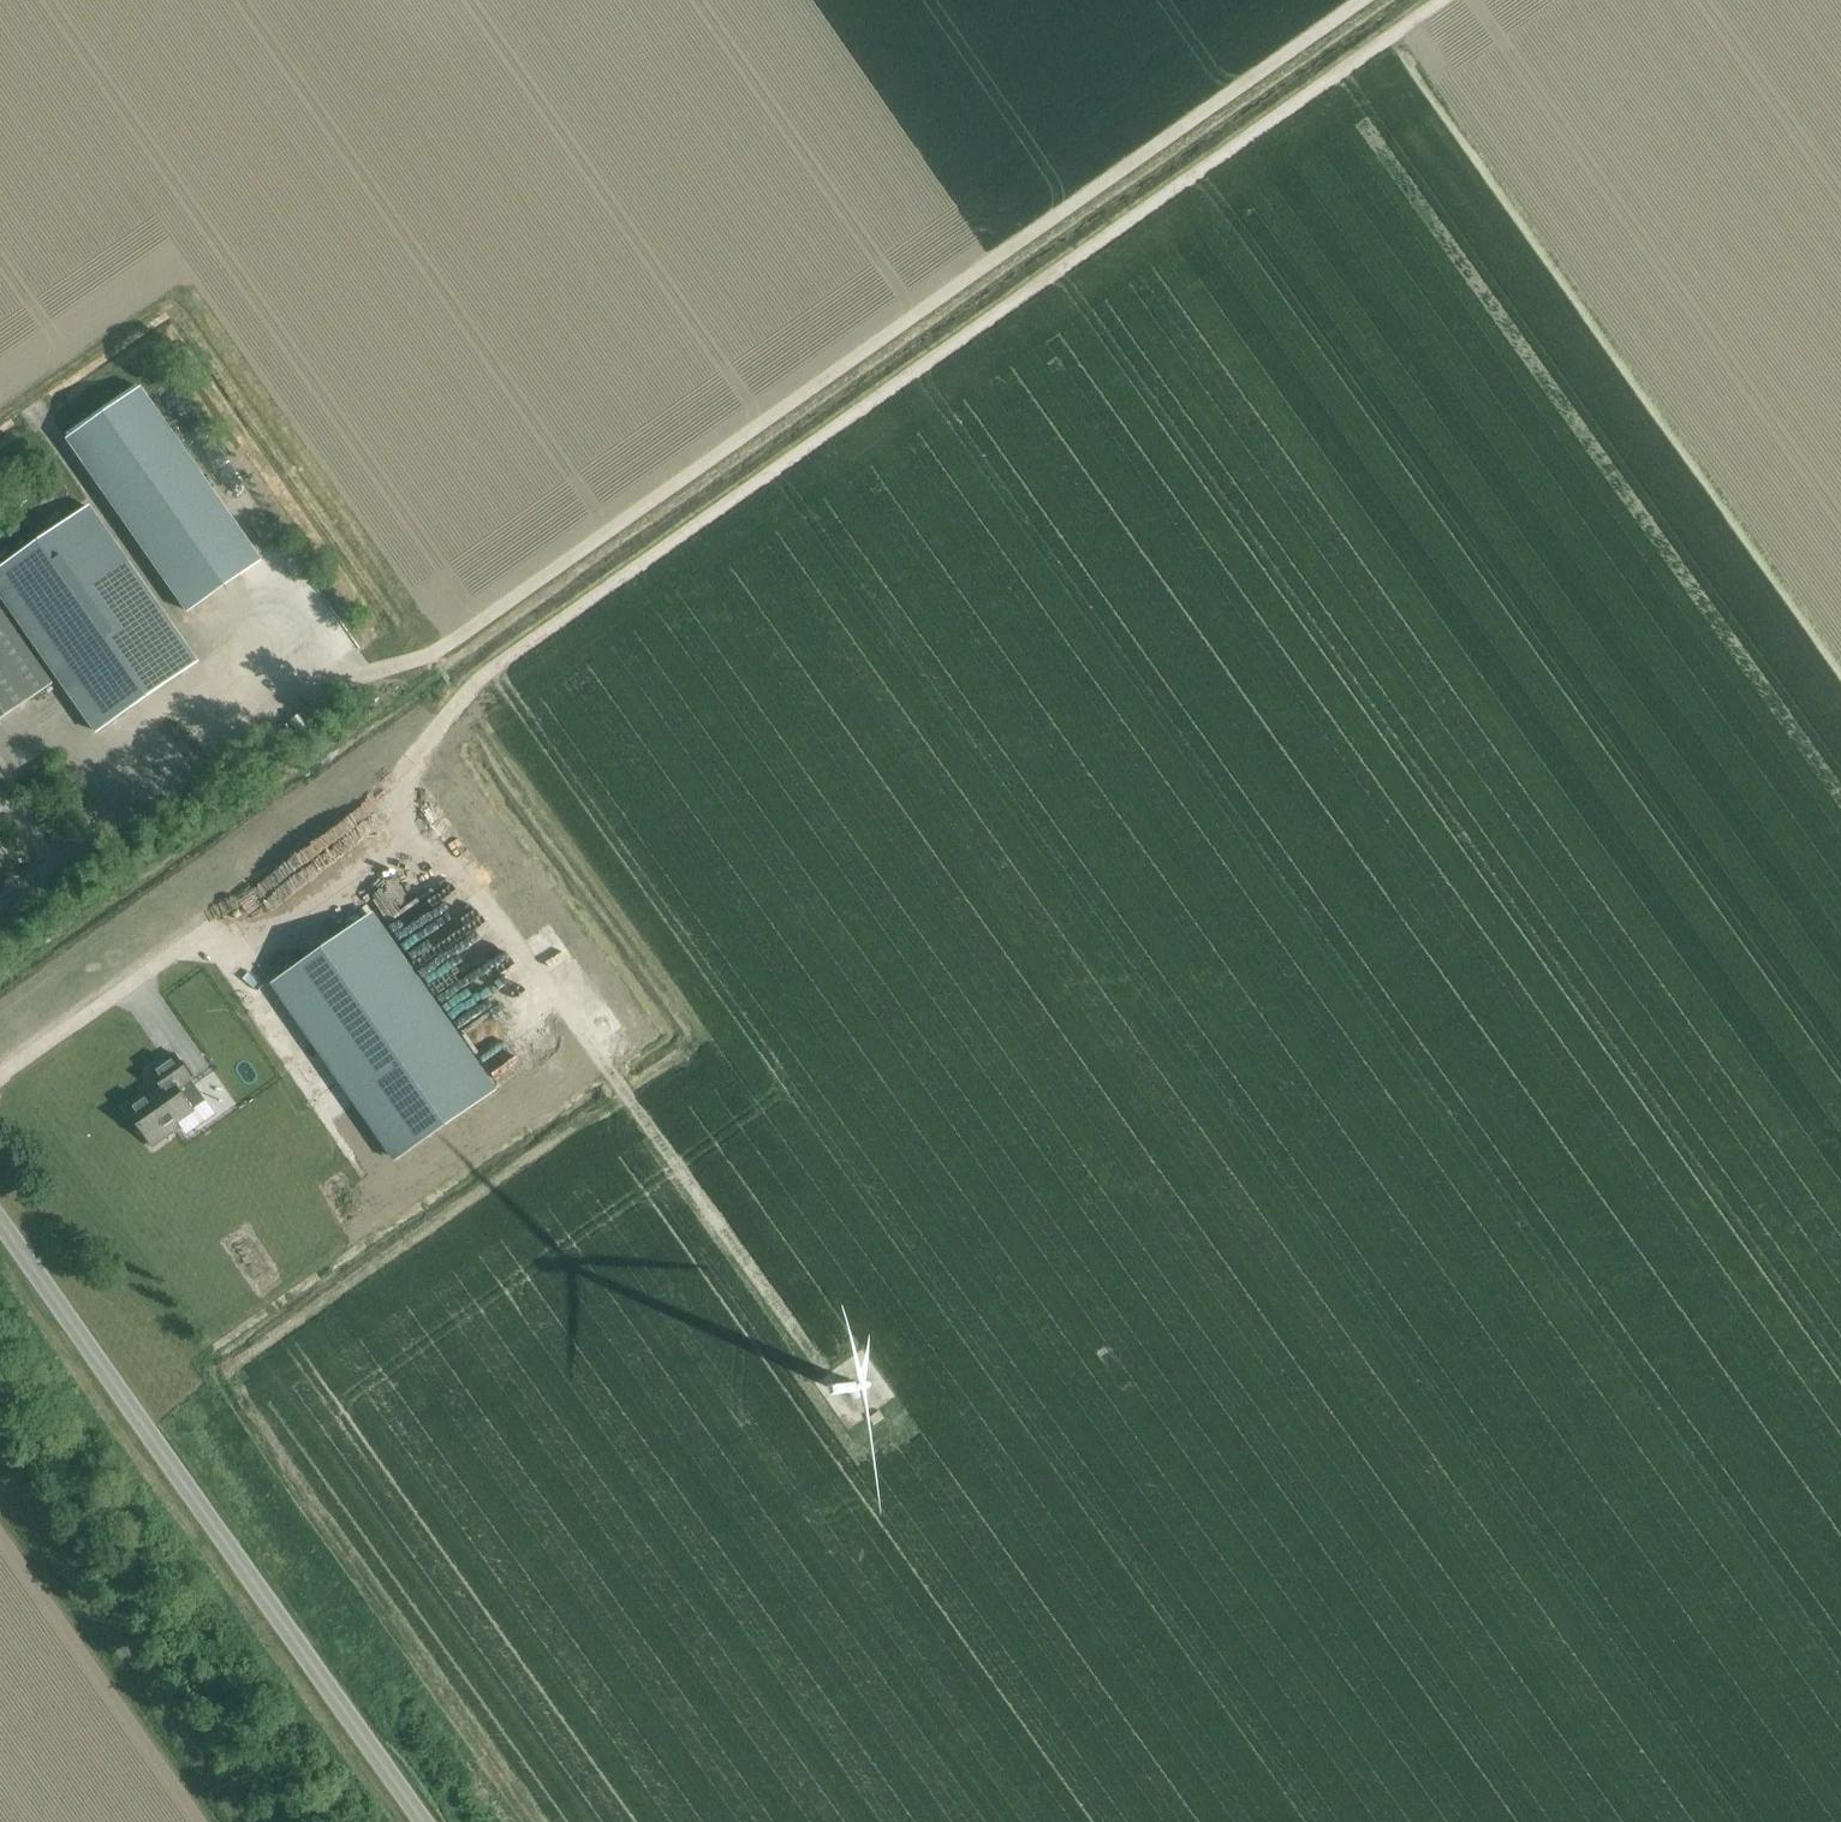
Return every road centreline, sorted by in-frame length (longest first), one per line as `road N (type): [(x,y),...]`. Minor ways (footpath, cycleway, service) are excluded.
road 1 (unclassified): [(422,1821),(0,1227)]

